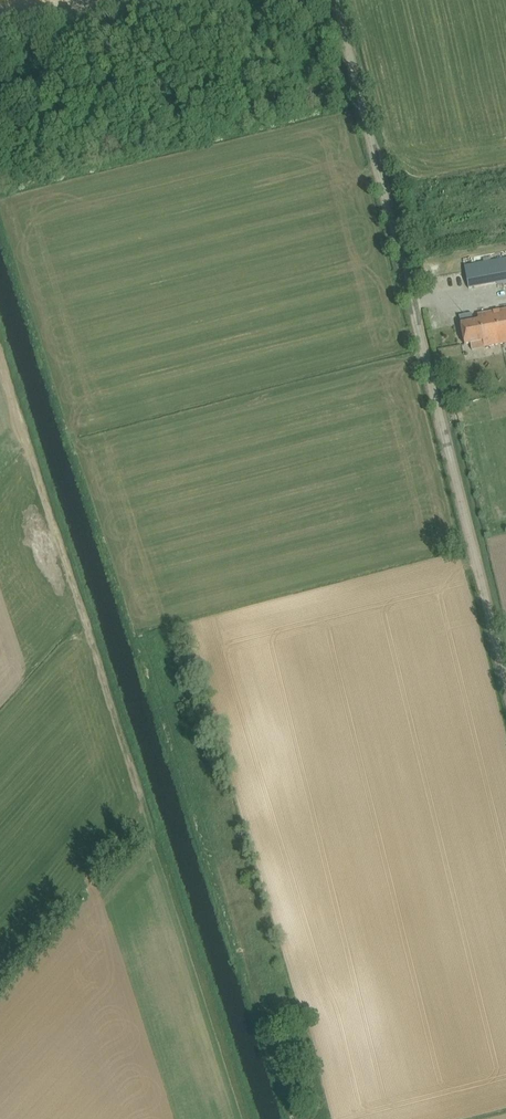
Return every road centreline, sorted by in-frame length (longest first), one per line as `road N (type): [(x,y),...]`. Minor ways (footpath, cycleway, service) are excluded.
road 1 (unclassified): [(505,682),(335,0)]
road 2 (track): [(0,361),(141,790)]

